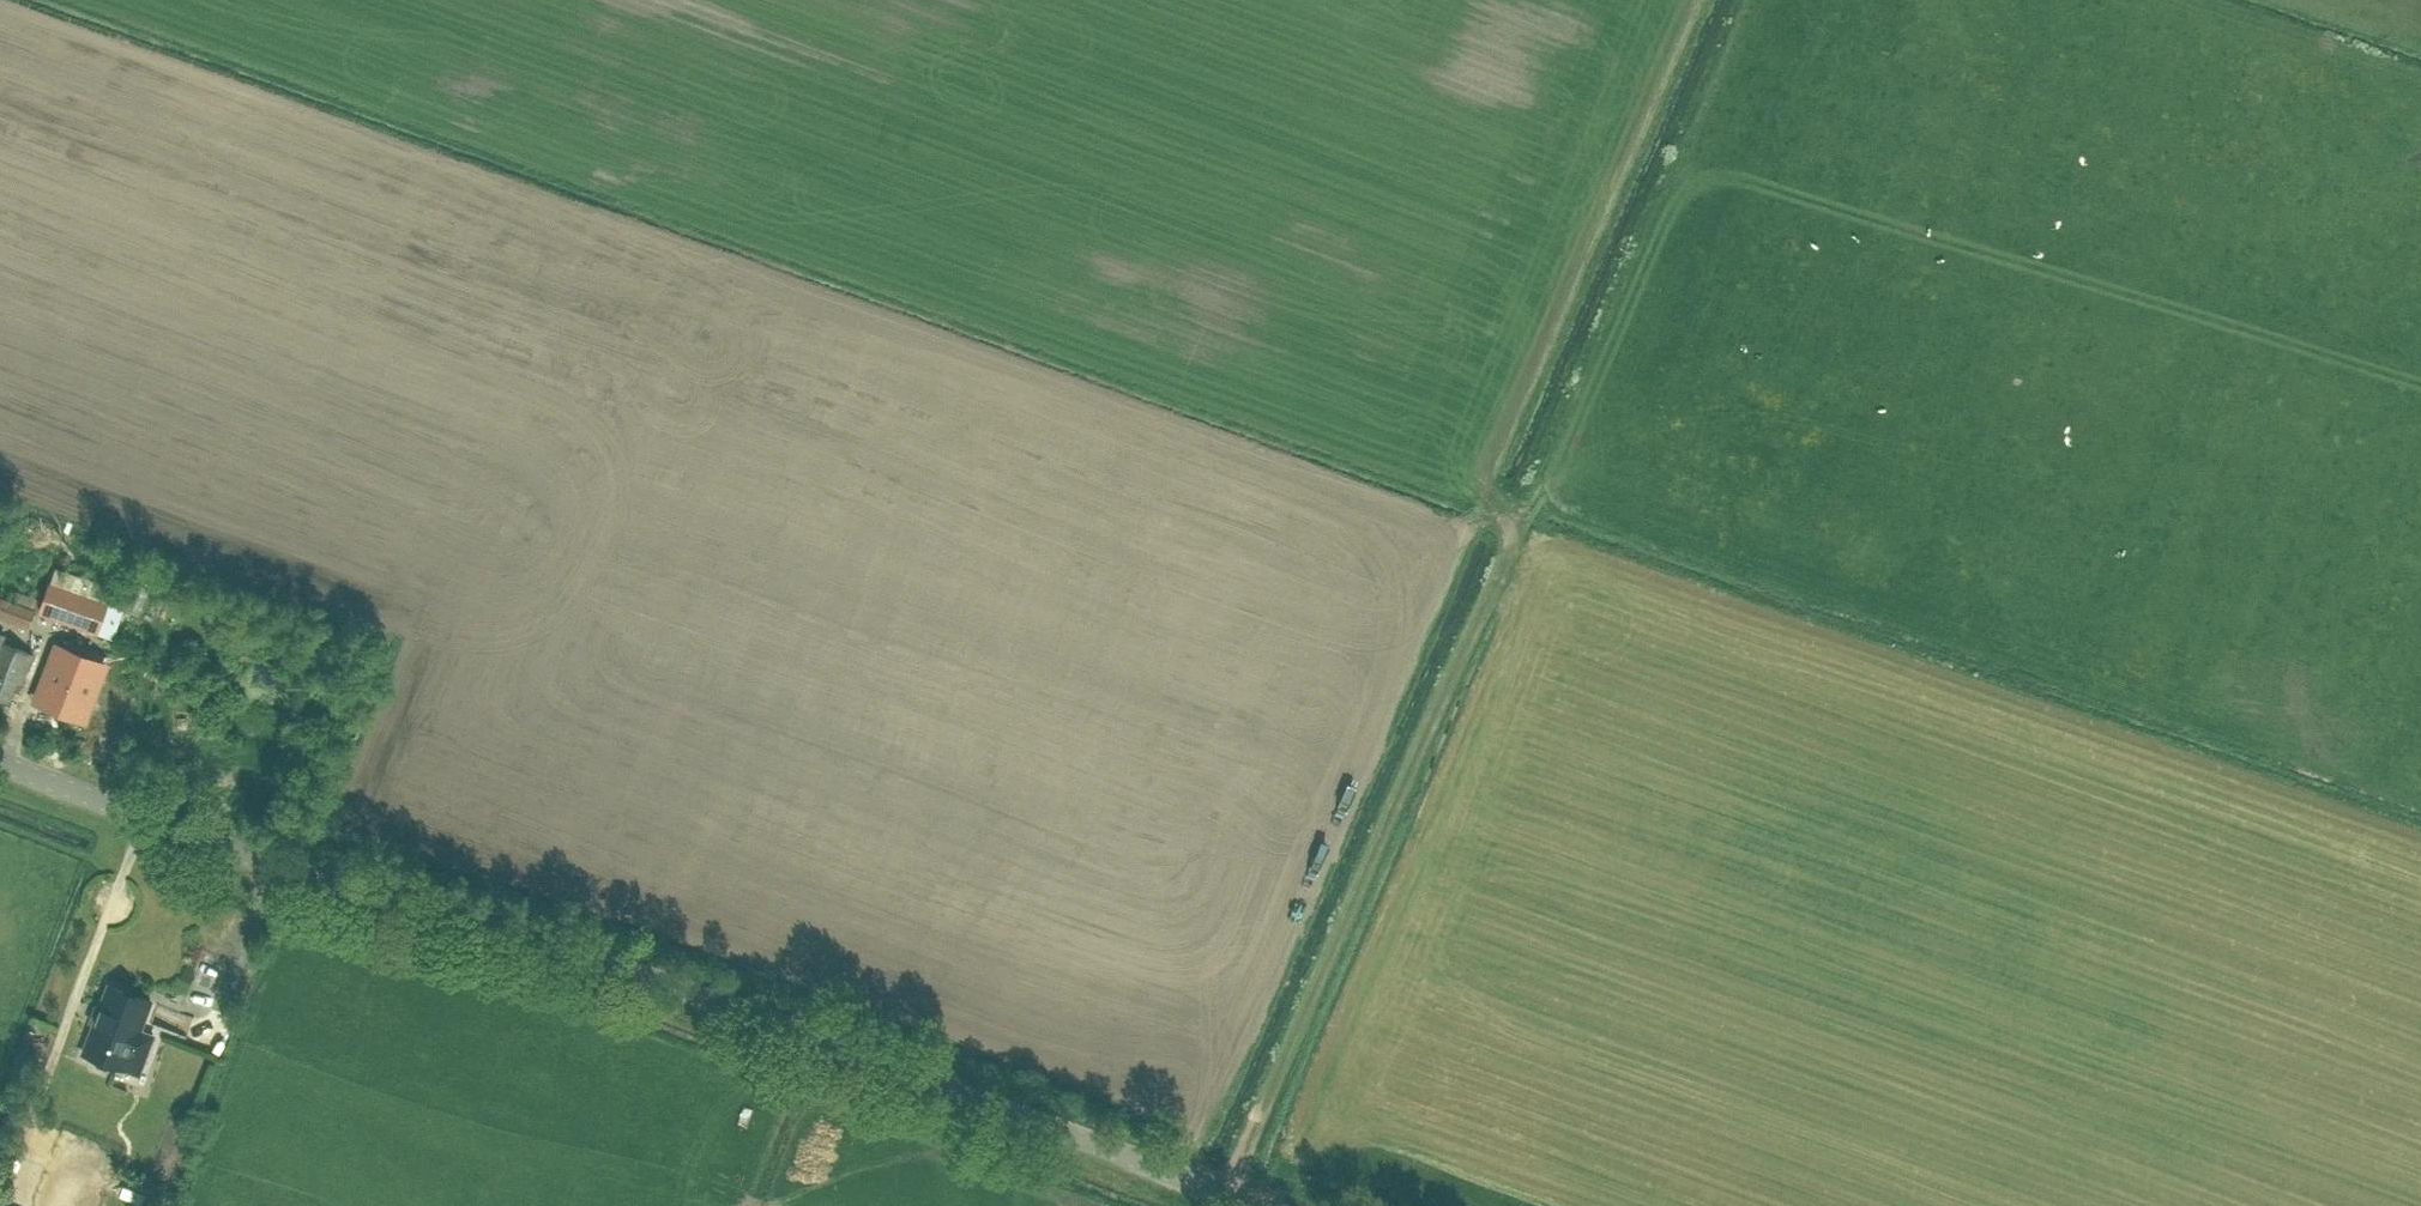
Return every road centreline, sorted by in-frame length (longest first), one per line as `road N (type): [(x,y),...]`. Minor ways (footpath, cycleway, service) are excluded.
road 1 (tertiary): [(1270,1205),(526,934),(348,889),(0,761)]
road 2 (track): [(1236,1193),(1504,567),(1505,537),(1484,479),(1566,292)]

